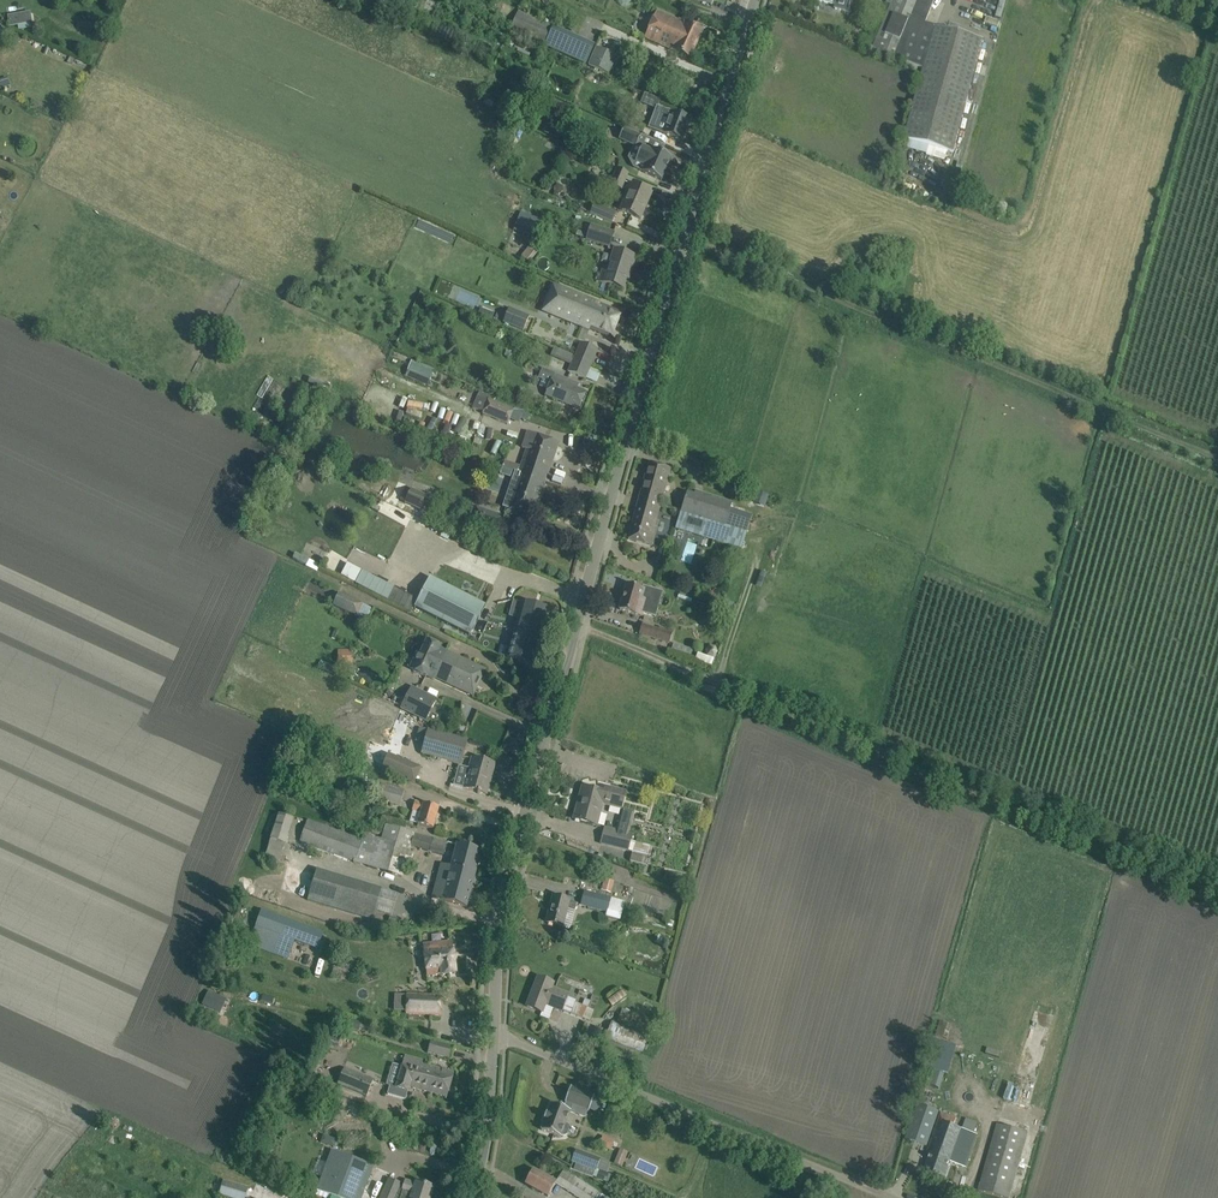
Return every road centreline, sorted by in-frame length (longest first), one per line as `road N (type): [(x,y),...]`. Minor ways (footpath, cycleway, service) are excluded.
road 1 (tertiary): [(470,1197),(486,1140),(504,893),(660,311),(755,0)]
road 2 (track): [(1217,893),(576,627)]
road 3 (track): [(683,238),(1217,460)]
road 4 (track): [(494,1034),(892,1197)]

